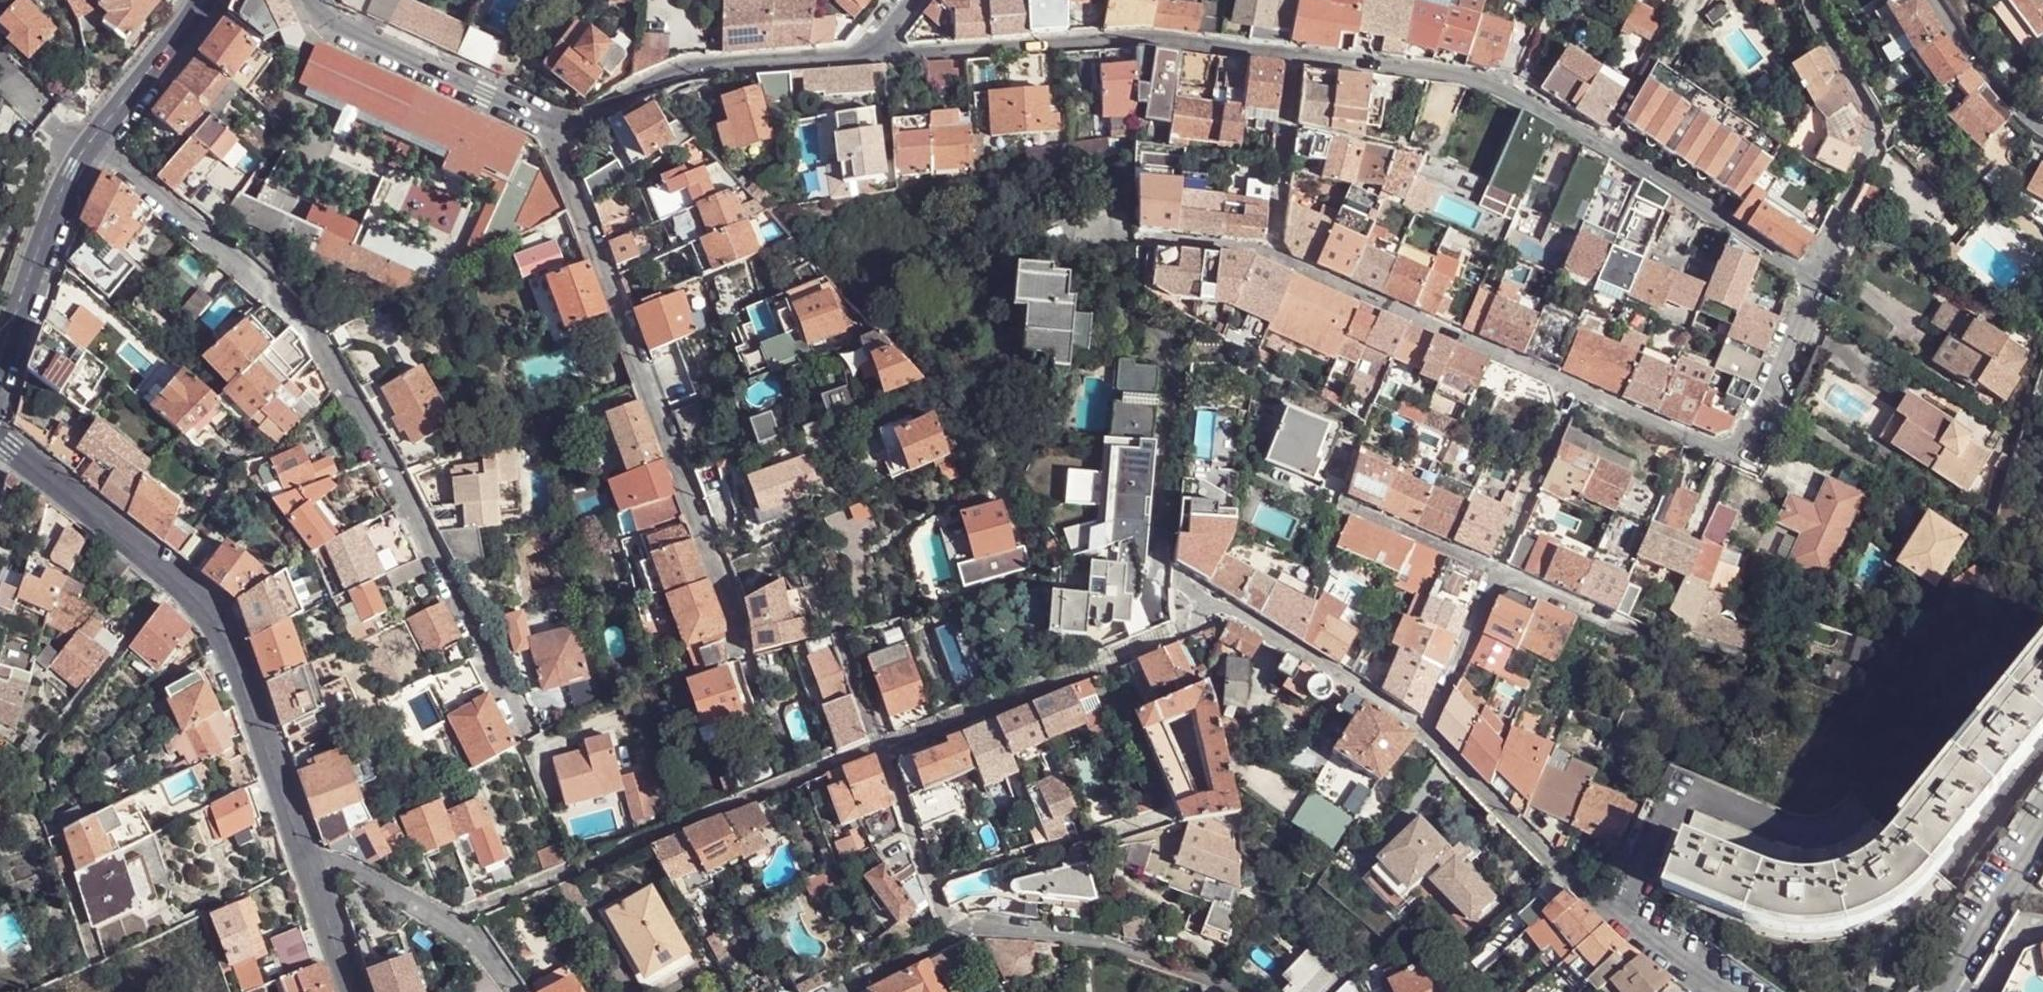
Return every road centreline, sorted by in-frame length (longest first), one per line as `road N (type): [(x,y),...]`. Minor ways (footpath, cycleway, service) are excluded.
road 1 (residential): [(1816,287),(1509,86),(1136,38),(860,57)]
road 2 (residential): [(1816,287),(1750,442),(1715,449),(1275,255),(1137,238)]
road 3 (residential): [(94,140),(305,321),(524,731)]
road 4 (residential): [(551,136),(736,616),(740,654)]
road 5 (tertiary): [(0,441),(204,604),(248,693),(305,861)]
road 6 (residential): [(1421,733),(1637,937),(1720,991)]
road 7 (residential): [(551,136),(690,71),(860,57)]
road 8 (residential): [(952,936),(841,639)]
road 9 (residential): [(1810,0),(1876,136),(1816,287)]
road 10 (residential): [(1246,991),(1123,948),(1034,930),(993,925),(952,936)]
road 11 (residential): [(1172,575),(1421,733)]
road 12 (residential): [(307,0),(319,24),(534,118),(551,136)]
road 13 (residential): [(305,861),(355,866),(465,932),(515,991)]
road 14 (tertiary): [(94,140),(48,228),(0,366)]
road 15 (tertiary): [(203,0),(94,140)]
road 16 (residential): [(1492,571),(1421,733)]
road 17 (residential): [(1951,991),(2042,840)]
road 18 (residential): [(1652,639),(1492,571)]
road 19 (residential): [(1936,0),(1980,67),(2042,130)]
road 20 (residential): [(1492,571),(1343,503)]
road 21 (tertiary): [(305,861),(351,991)]
road 22 (residential): [(952,936),(843,991)]

